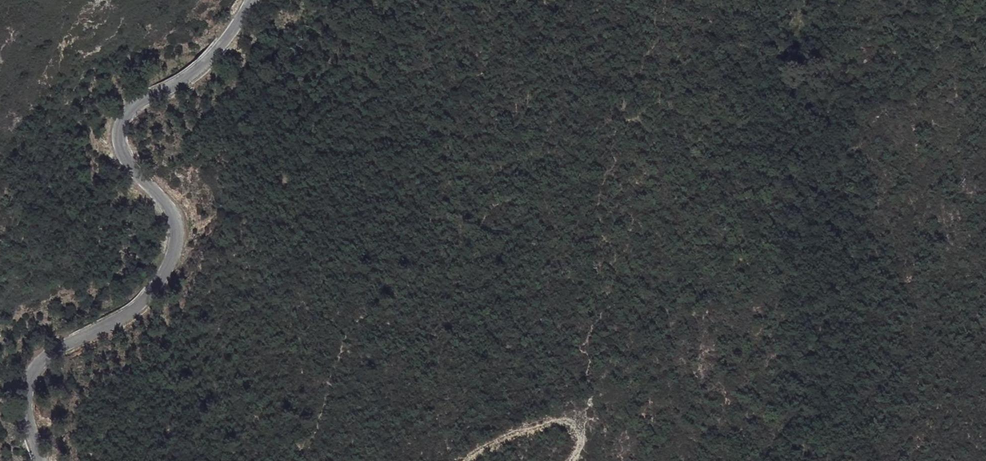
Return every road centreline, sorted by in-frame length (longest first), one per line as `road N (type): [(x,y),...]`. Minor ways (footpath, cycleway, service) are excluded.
road 1 (tertiary): [(249,0),(195,66),(120,115),(117,148),(169,215),(169,257),(141,297),(36,365),(24,402),(35,460)]
road 2 (track): [(571,460),(579,437),(565,419),(460,460)]

